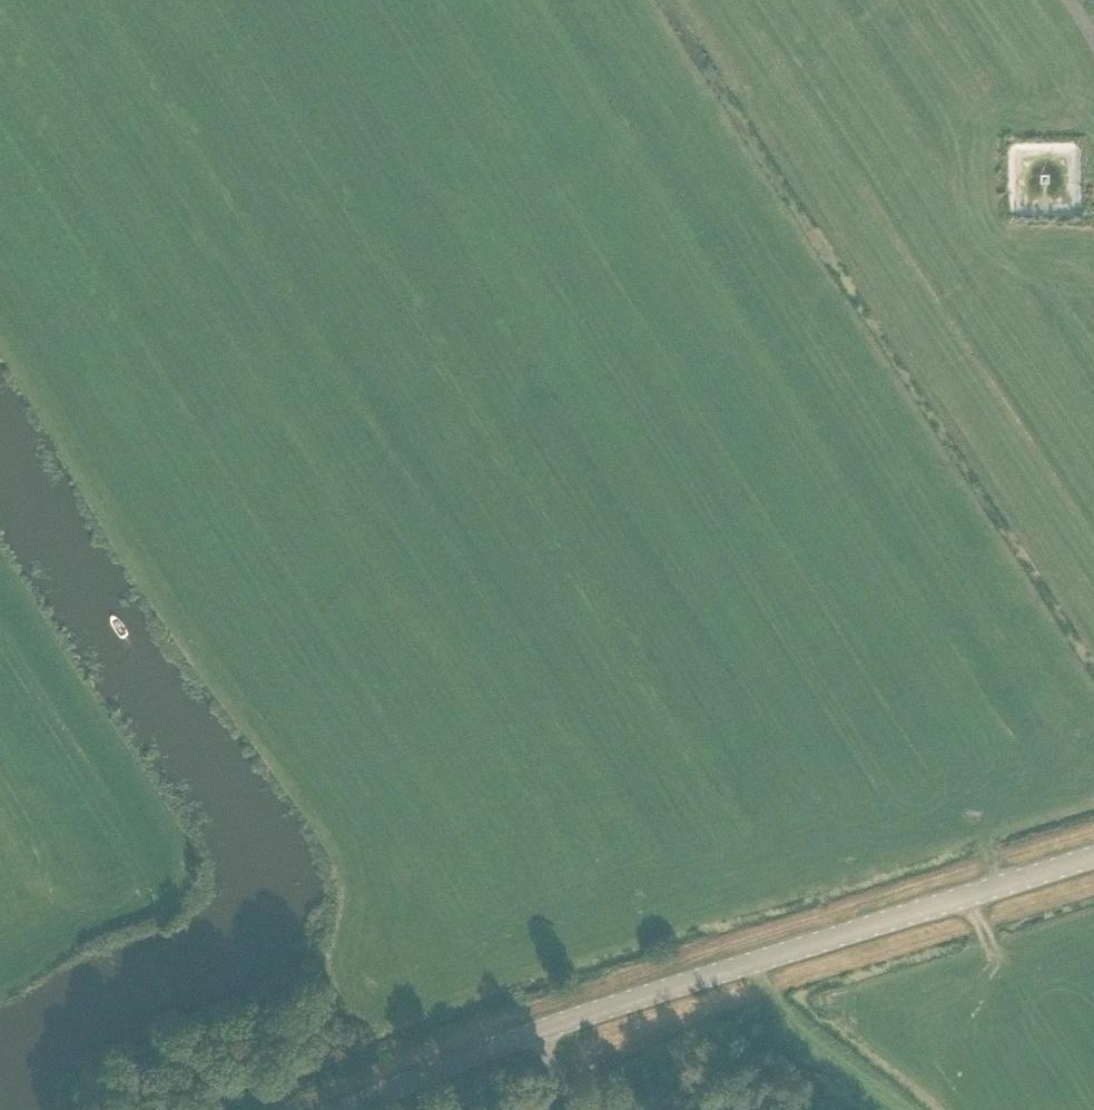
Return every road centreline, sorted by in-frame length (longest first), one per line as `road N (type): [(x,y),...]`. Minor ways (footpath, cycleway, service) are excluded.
road 1 (secondary): [(357,1109),(724,976),(1093,867)]

